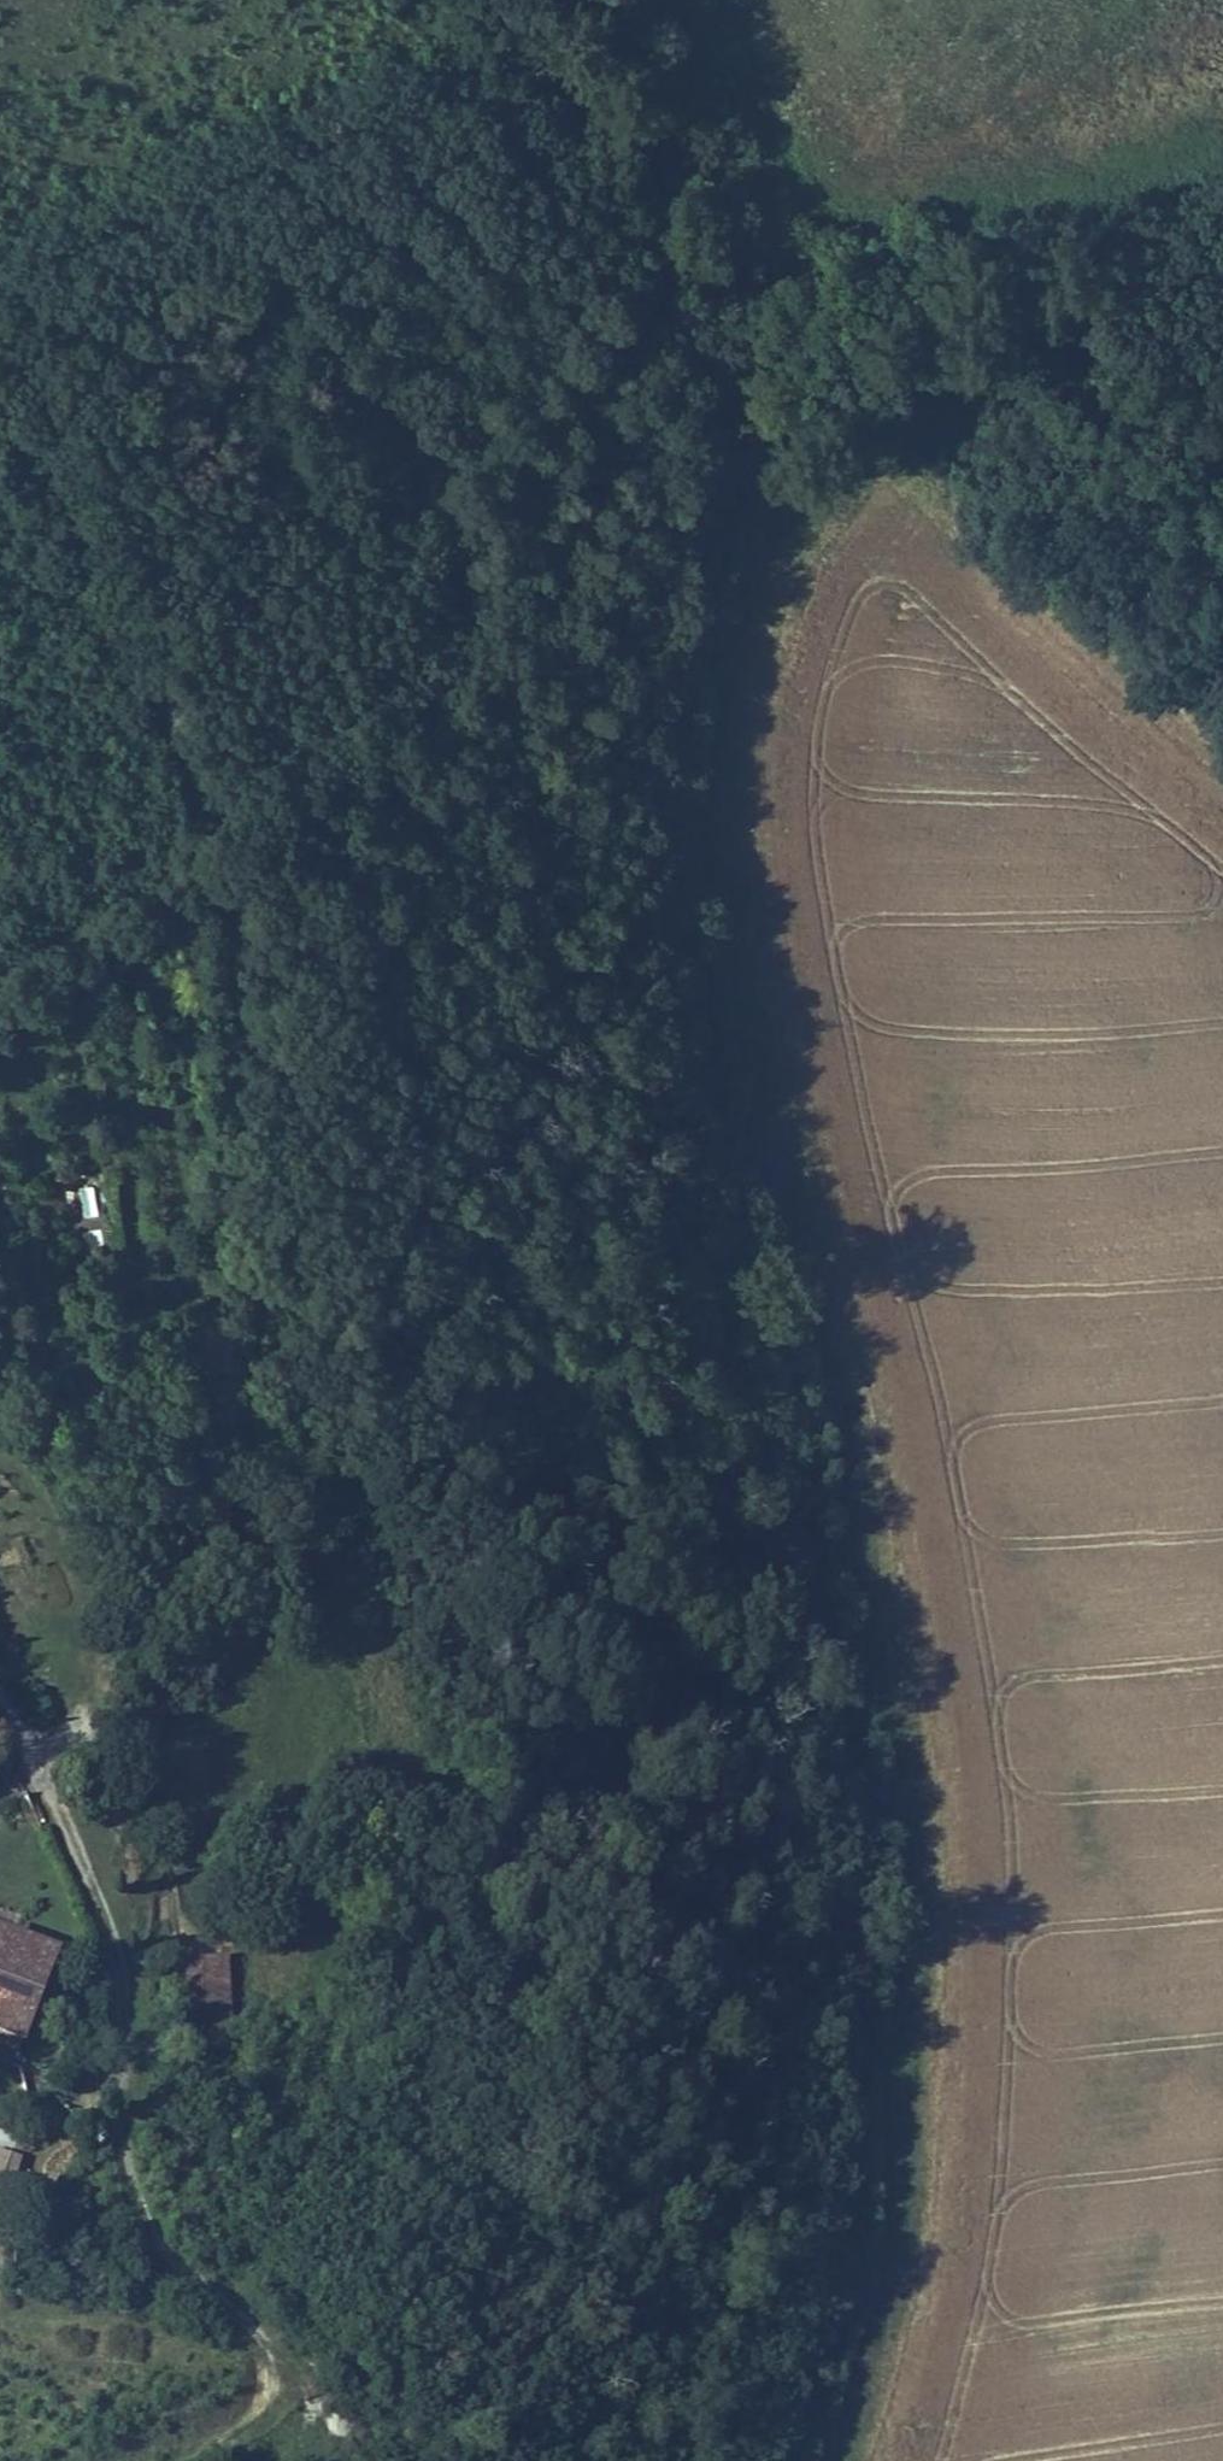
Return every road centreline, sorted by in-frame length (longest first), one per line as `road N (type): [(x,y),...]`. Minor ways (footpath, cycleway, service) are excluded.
road 1 (unclassified): [(120,2137),(125,2072),(106,1921),(79,1846),(0,1711)]
road 2 (track): [(177,2460),(247,2419),(265,2393),(268,2364),(258,2336),(146,2220),(120,2137)]

